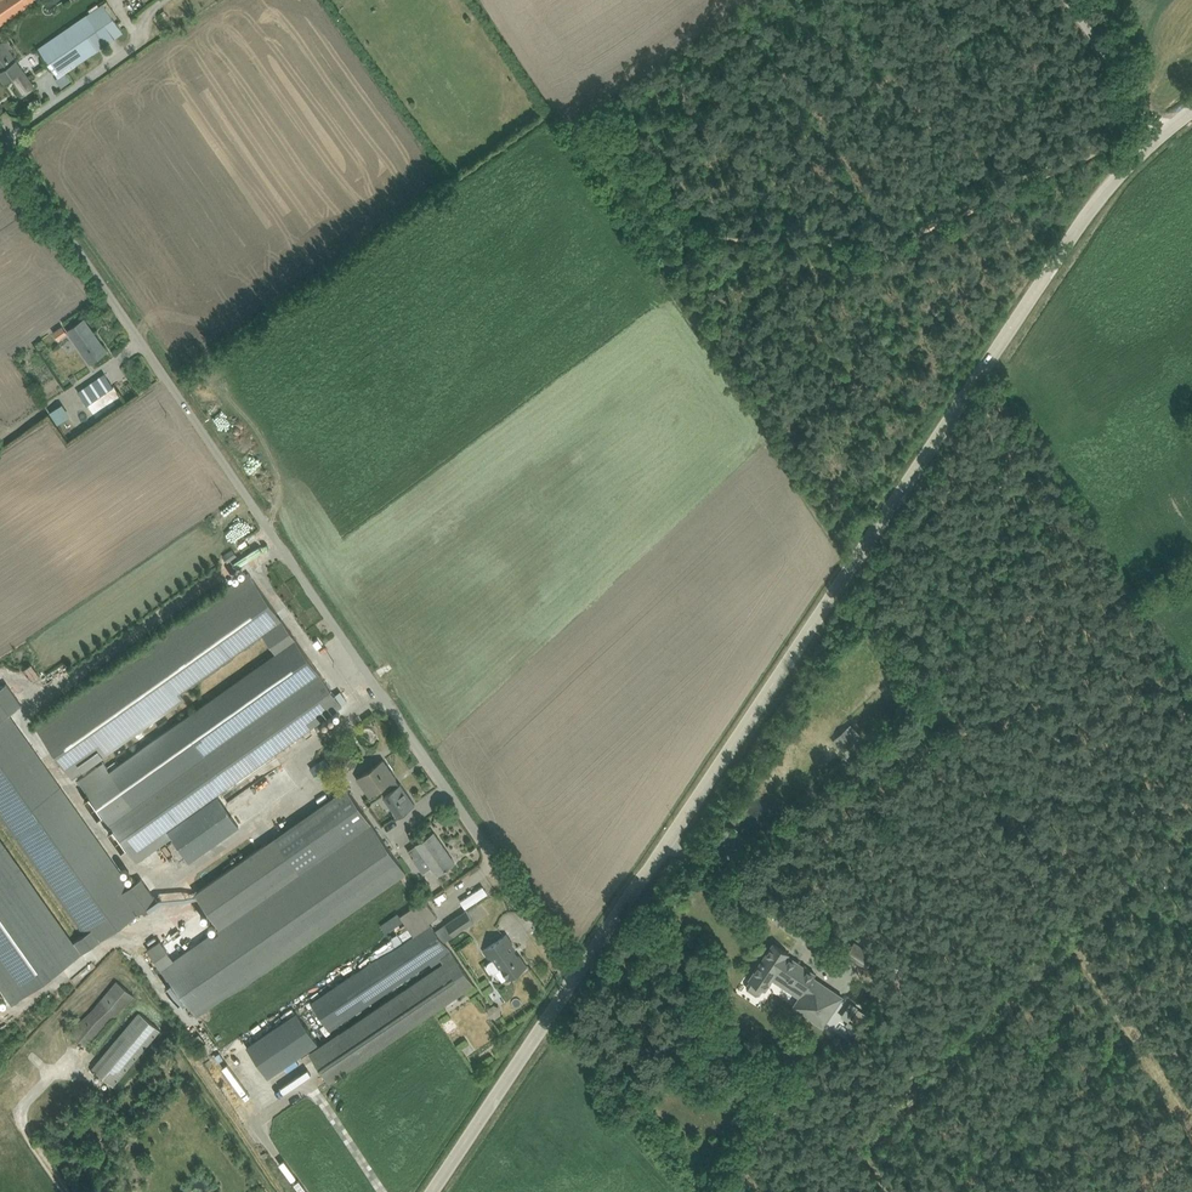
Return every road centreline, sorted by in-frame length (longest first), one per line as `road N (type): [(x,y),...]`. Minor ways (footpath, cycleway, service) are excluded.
road 1 (unclassified): [(575,966),(0,130)]
road 2 (tertiary): [(1152,134),(1027,287),(873,530),(575,966)]
road 3 (track): [(854,1144),(1079,935)]
road 4 (tertiary): [(575,966),(431,1191)]
road 5 (track): [(893,1191),(781,1053)]
road 6 (unclassified): [(1152,134),(1068,0)]

